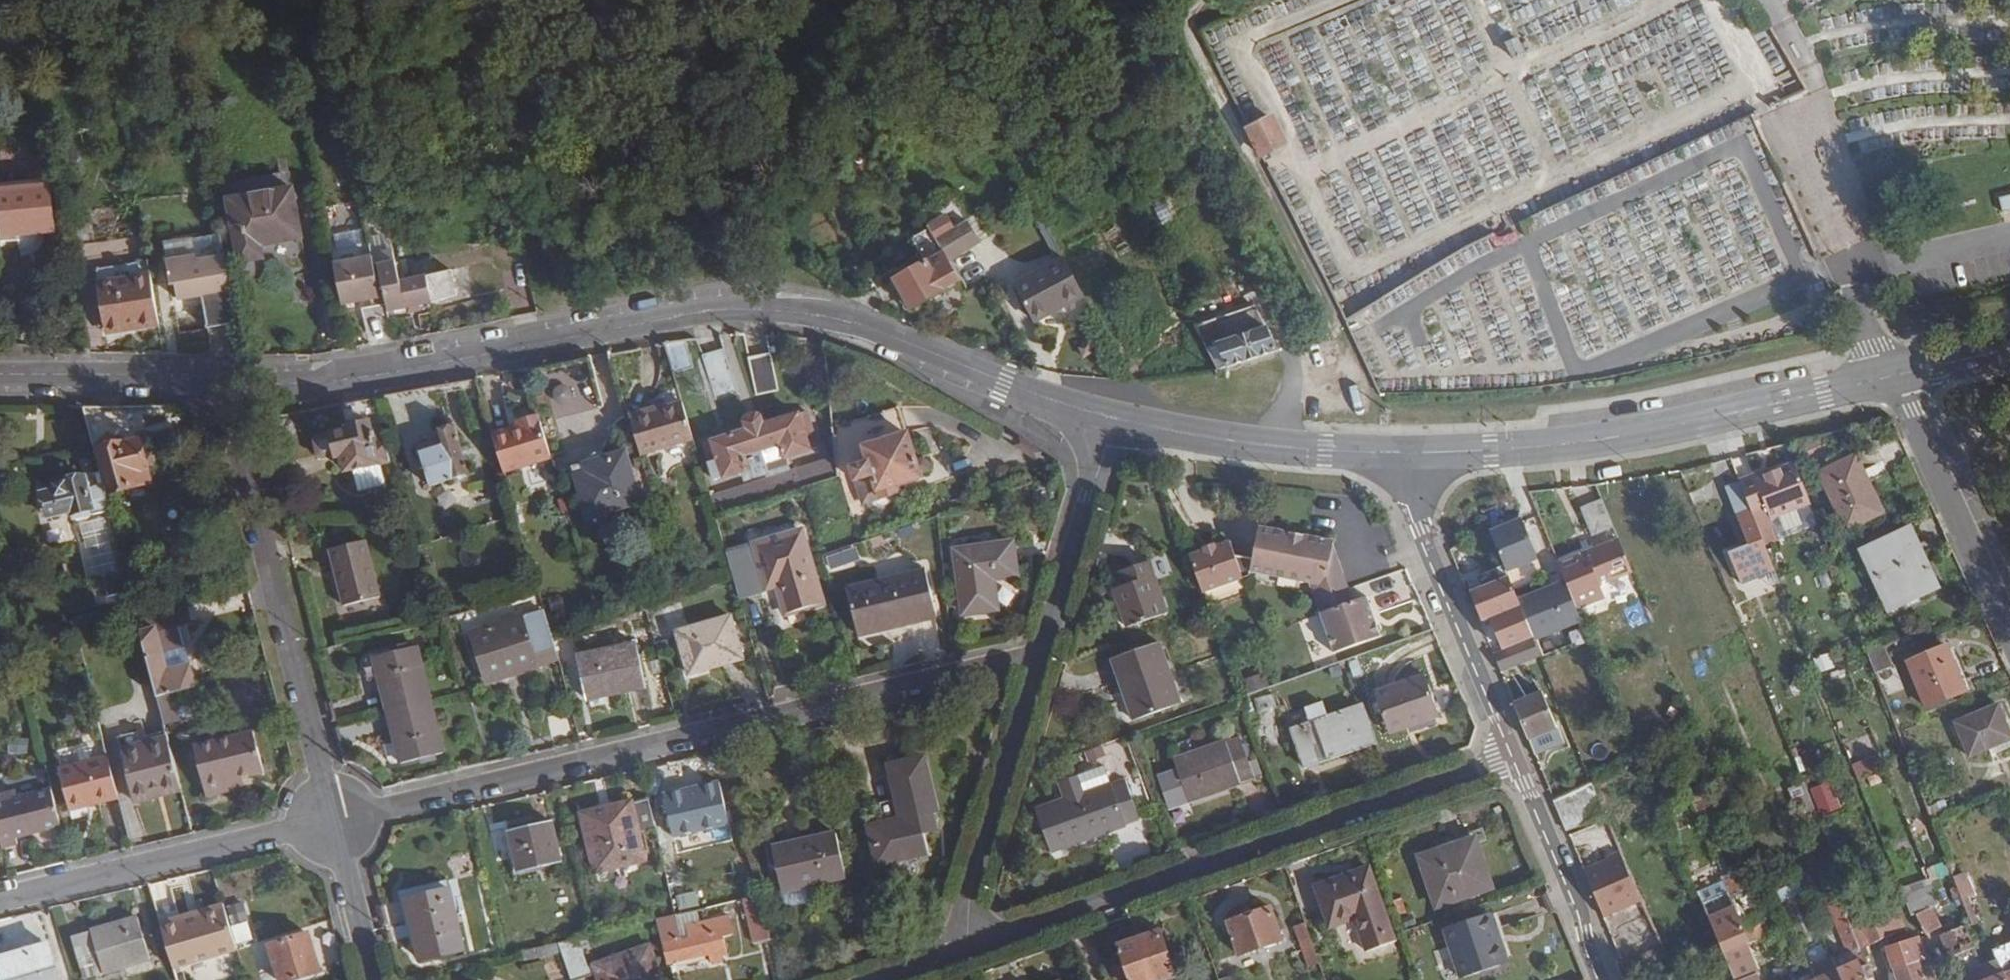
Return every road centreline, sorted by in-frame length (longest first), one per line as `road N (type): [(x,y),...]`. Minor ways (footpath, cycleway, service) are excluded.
road 1 (tertiary): [(0,375),(317,382),(754,309),(859,323),(1115,418)]
road 2 (residential): [(331,821),(1041,655)]
road 3 (residential): [(1514,757),(970,948)]
road 4 (tertiary): [(1413,453),(1611,438),(1891,376)]
road 5 (residential): [(331,821),(239,454)]
road 6 (residential): [(0,900),(331,821)]
road 7 (residential): [(1514,757),(1420,529),(1413,453)]
road 8 (residential): [(970,948),(970,894),(1041,655)]
road 9 (tertiary): [(1115,418),(1247,443),(1413,453)]
road 10 (residential): [(1891,376),(2009,627)]
road 11 (residential): [(1041,655),(1115,418)]
road 12 (residential): [(1601,979),(1514,757)]
road 13 (residential): [(373,979),(331,821)]
road 14 (tertiary): [(1891,376),(2009,348)]

